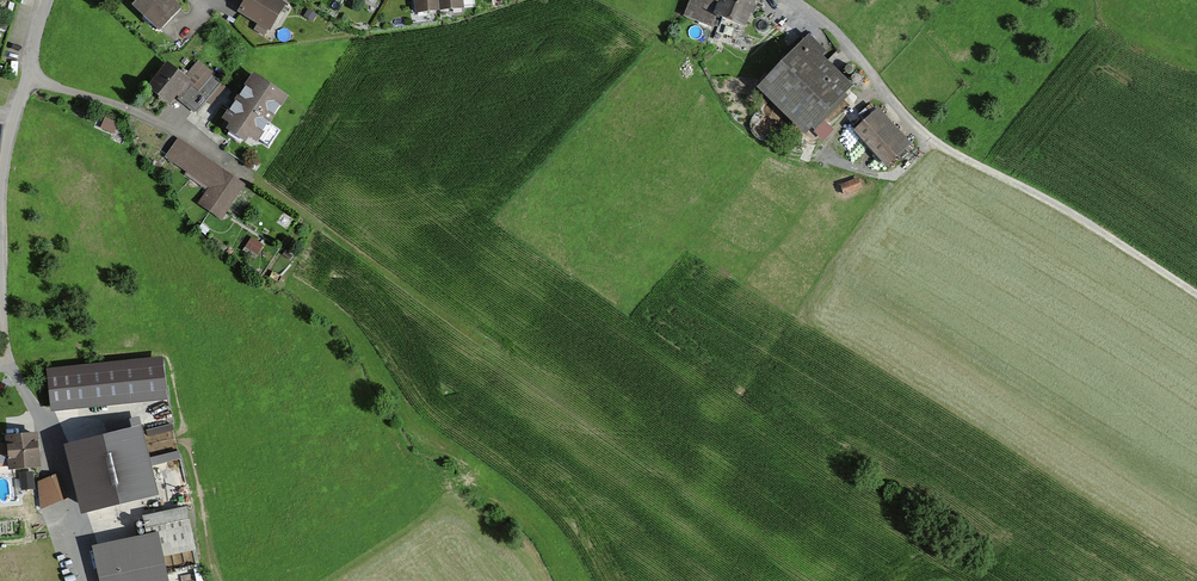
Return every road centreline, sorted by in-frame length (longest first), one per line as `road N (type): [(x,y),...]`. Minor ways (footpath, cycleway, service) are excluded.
road 1 (track): [(1196,293),(1067,207),(927,139)]
road 2 (residential): [(27,76),(153,120),(250,177)]
road 3 (residential): [(794,0),(830,27),(927,139)]

